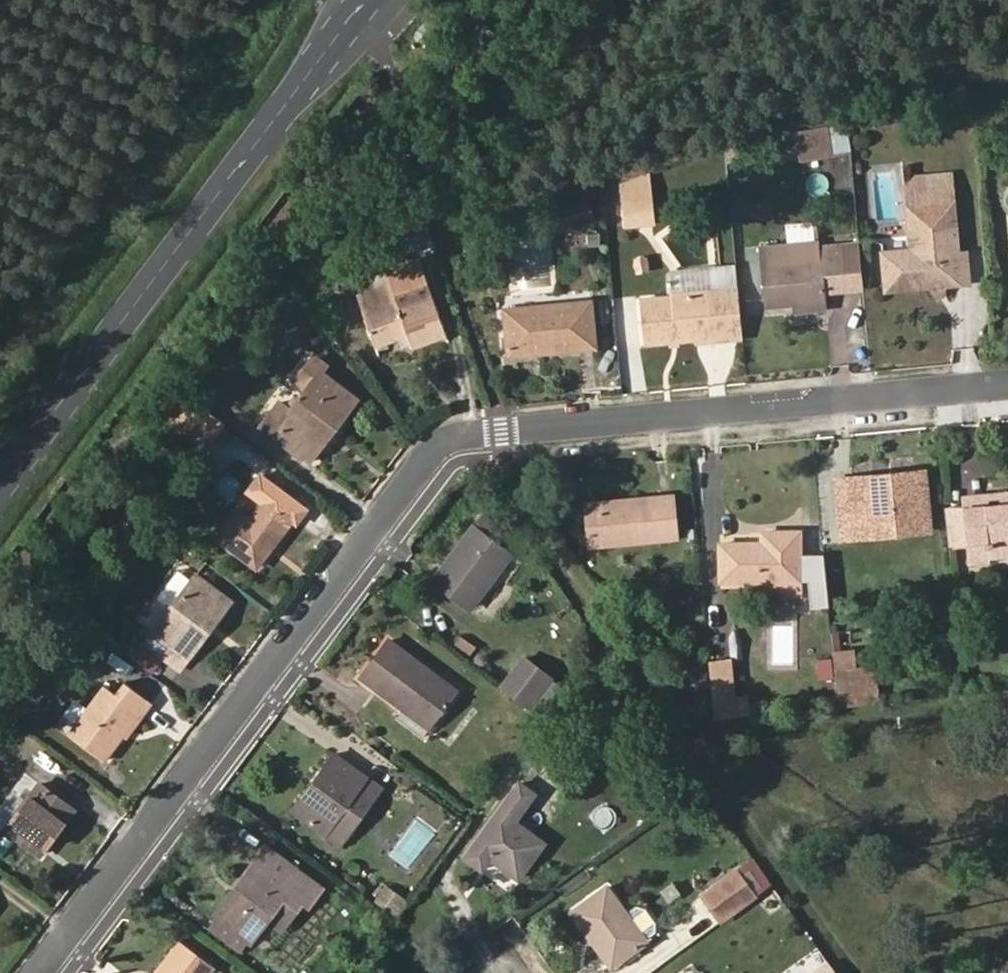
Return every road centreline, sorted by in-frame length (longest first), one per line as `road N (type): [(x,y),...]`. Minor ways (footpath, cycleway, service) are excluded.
road 1 (residential): [(41,972),(449,443),(475,434),(1007,384)]
road 2 (primary): [(365,0),(0,483)]

